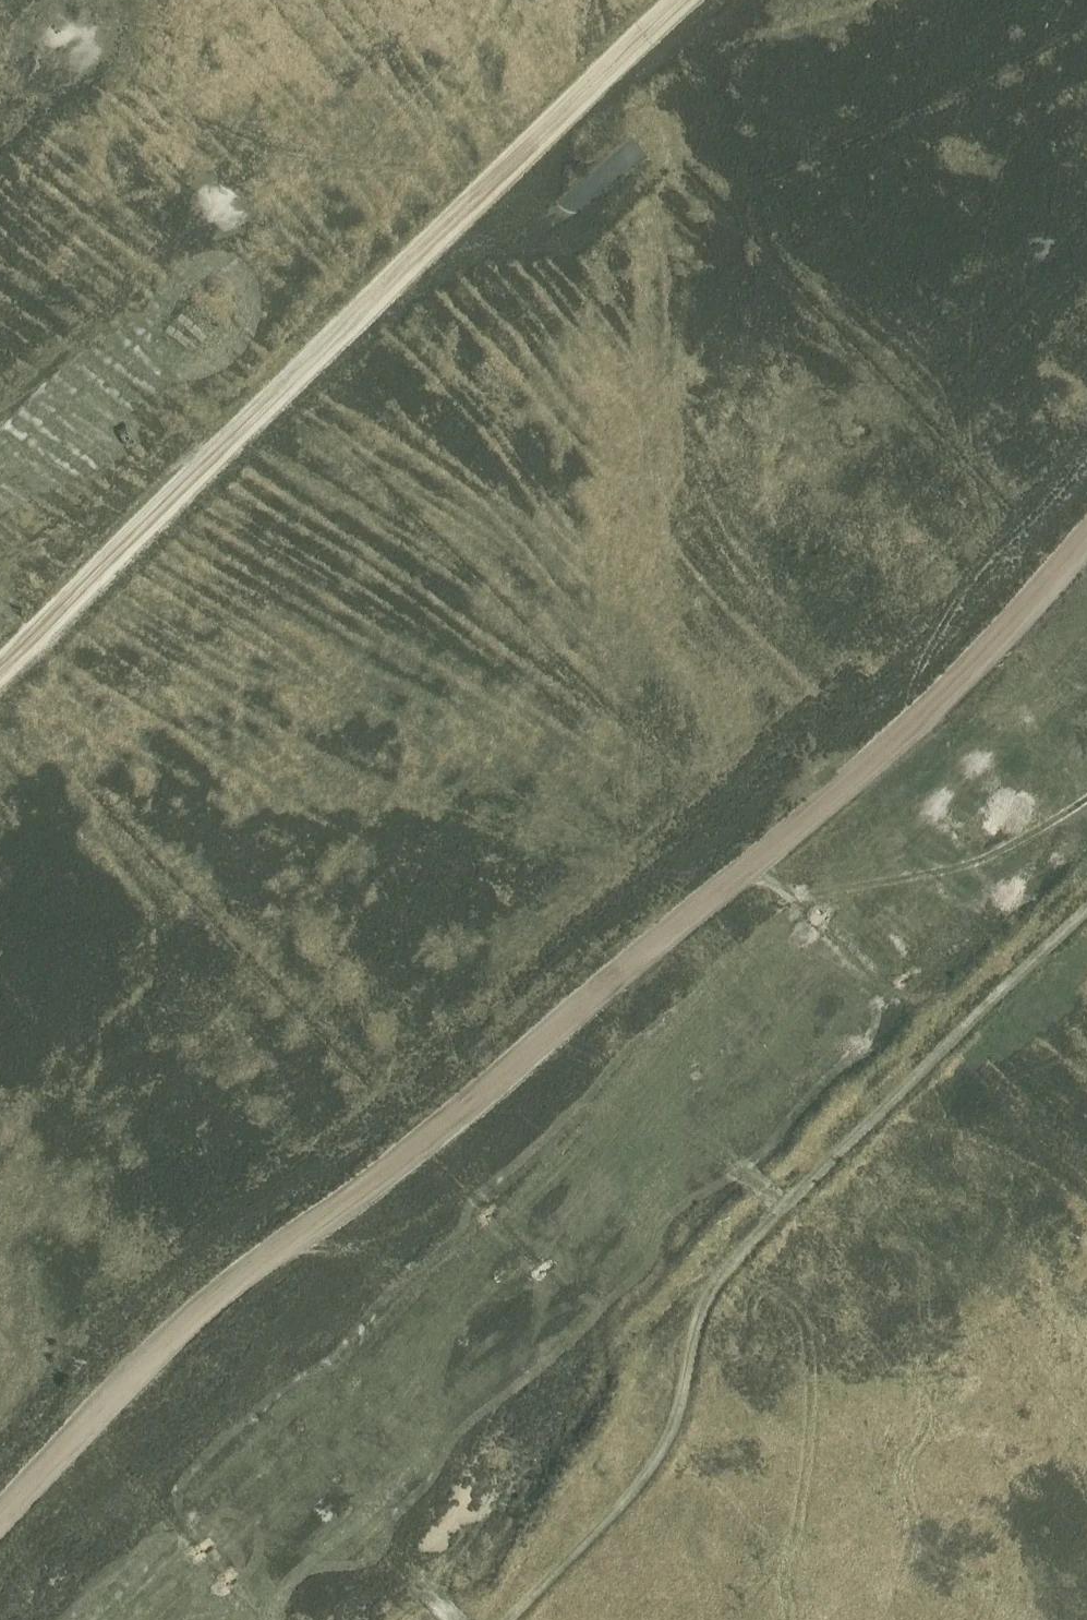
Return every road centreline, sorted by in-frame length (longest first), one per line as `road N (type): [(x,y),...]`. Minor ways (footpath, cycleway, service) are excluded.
road 1 (track): [(1086,544),(916,728),(425,1145),(169,1340),(0,1519)]
road 2 (track): [(0,664),(683,0)]
road 3 (track): [(510,1619),(664,1445),(700,1324),(720,1283),(770,1221),(1086,912)]

